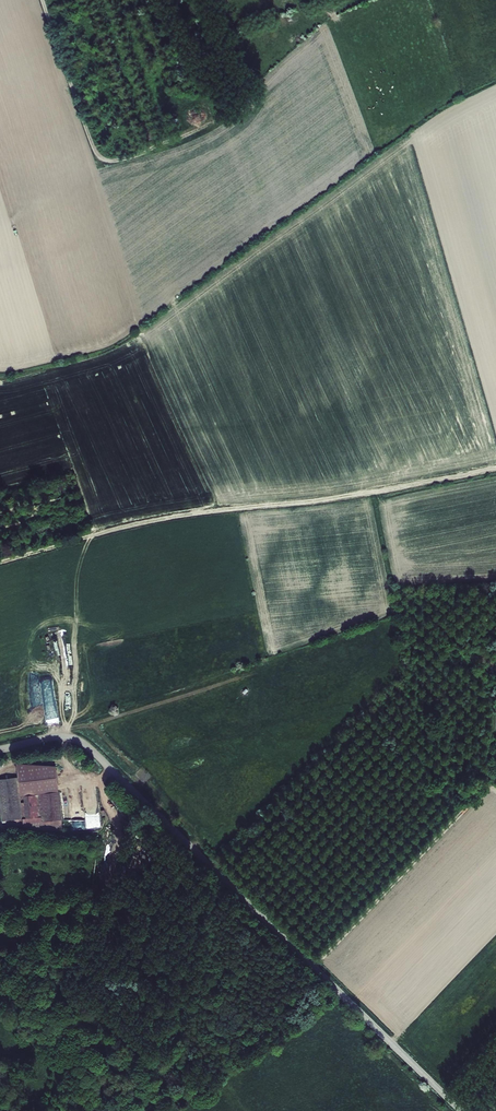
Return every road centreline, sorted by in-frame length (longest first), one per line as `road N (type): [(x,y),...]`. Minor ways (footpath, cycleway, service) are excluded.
road 1 (tertiary): [(461,1110),(87,746),(57,737),(0,749)]
road 2 (track): [(0,561),(186,511),(320,505),(495,470)]
road 3 (track): [(312,965),(481,791),(495,794)]
road 4 (track): [(44,0),(97,157),(108,161)]

